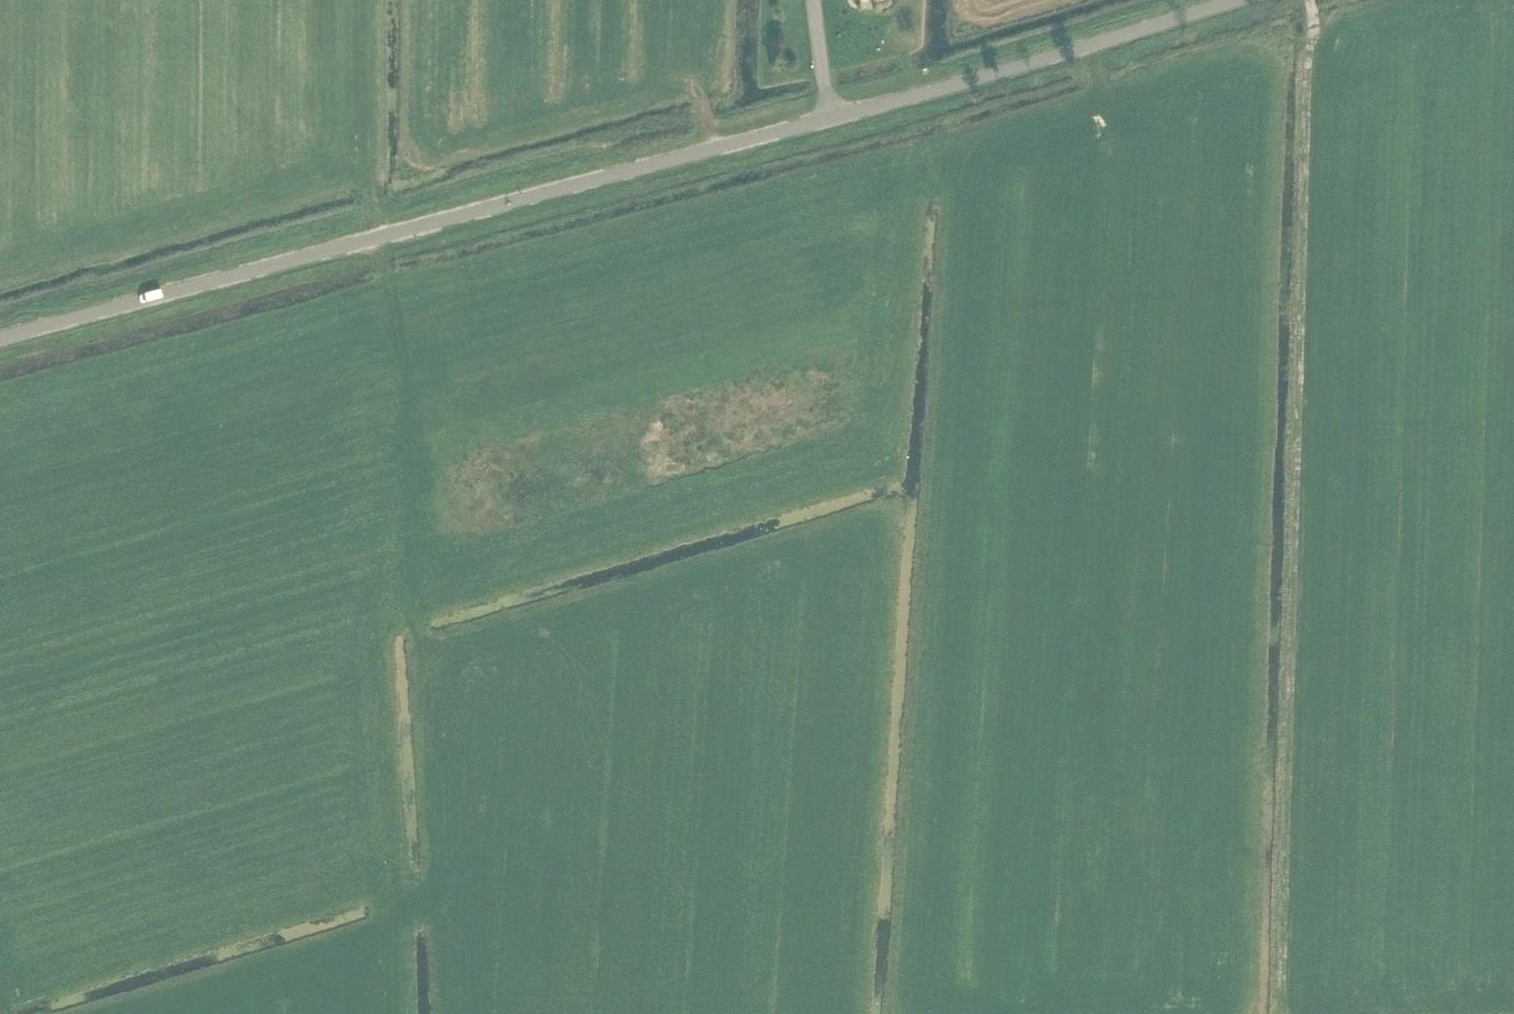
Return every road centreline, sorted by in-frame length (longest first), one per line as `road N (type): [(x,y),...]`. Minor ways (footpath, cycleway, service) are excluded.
road 1 (tertiary): [(0,339),(834,117),(1235,0)]

